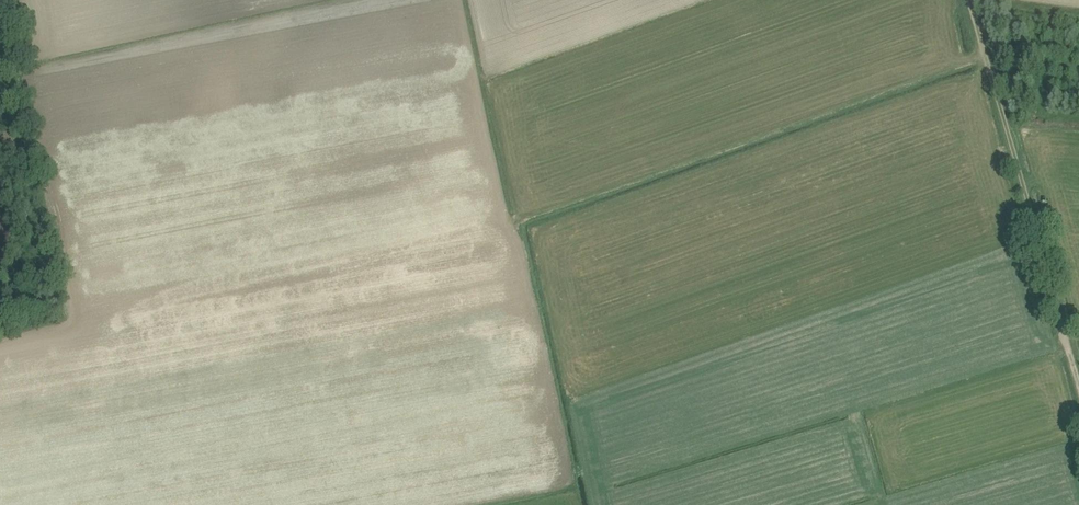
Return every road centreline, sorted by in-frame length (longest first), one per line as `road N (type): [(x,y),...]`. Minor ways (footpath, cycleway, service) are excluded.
road 1 (track): [(1078,390),(972,0)]

